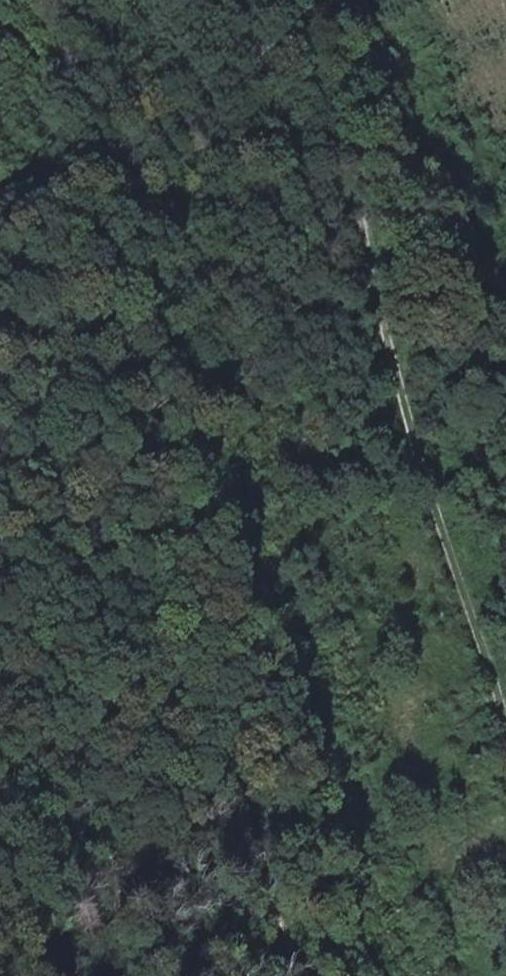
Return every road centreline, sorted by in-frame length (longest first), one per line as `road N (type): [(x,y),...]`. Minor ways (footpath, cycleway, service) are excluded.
road 1 (track): [(333,0),(385,323),(505,739)]
road 2 (track): [(306,975),(186,710),(36,436),(0,389)]

